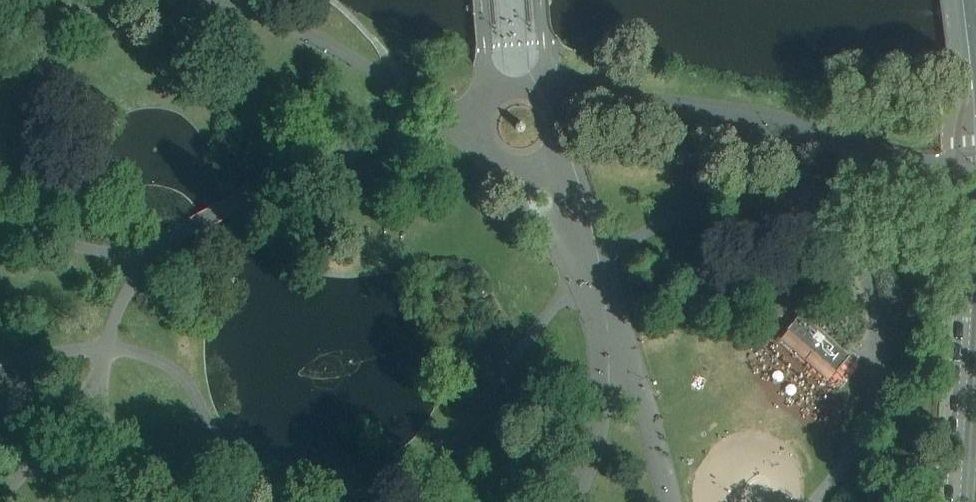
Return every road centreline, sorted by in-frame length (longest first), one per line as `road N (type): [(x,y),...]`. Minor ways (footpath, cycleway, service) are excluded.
road 1 (tertiary): [(975,348),(968,501)]

